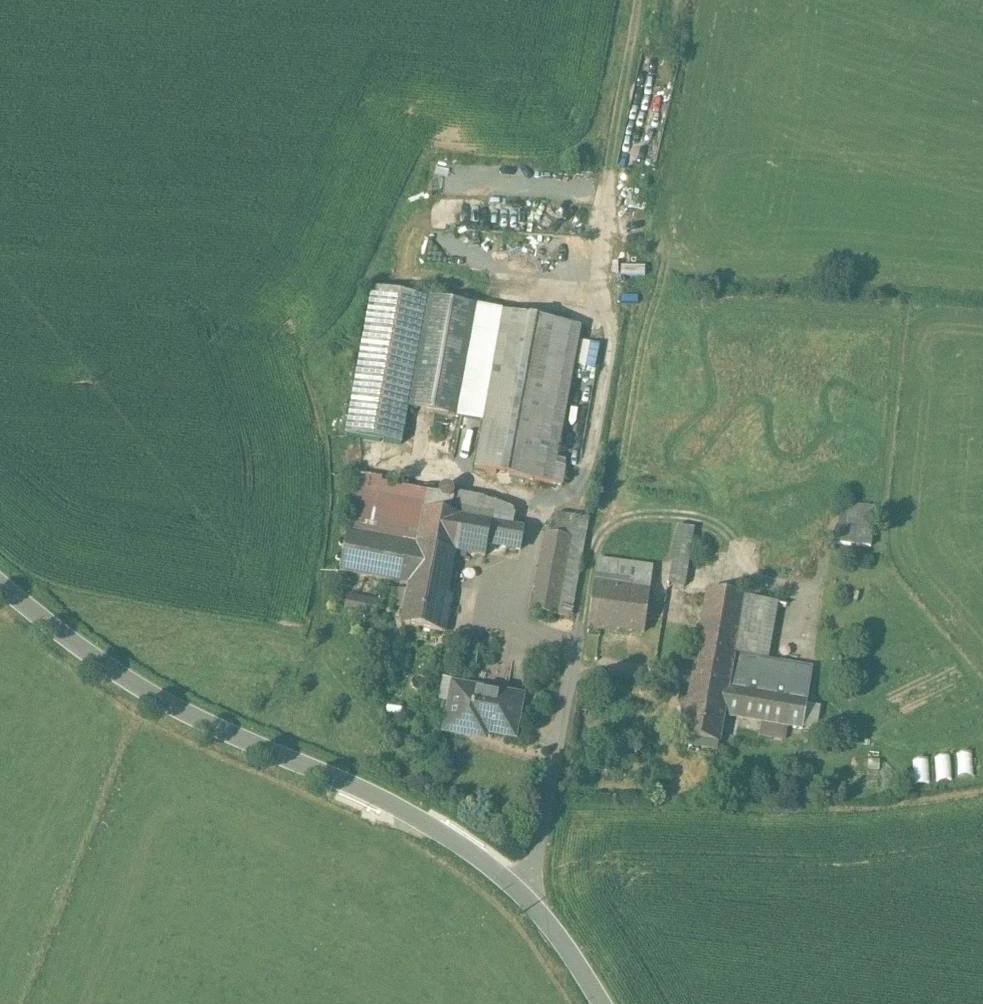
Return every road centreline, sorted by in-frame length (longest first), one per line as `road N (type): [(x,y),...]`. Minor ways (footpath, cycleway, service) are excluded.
road 1 (tertiary): [(0,582),(165,701),(459,841),(518,889),(601,1003)]

